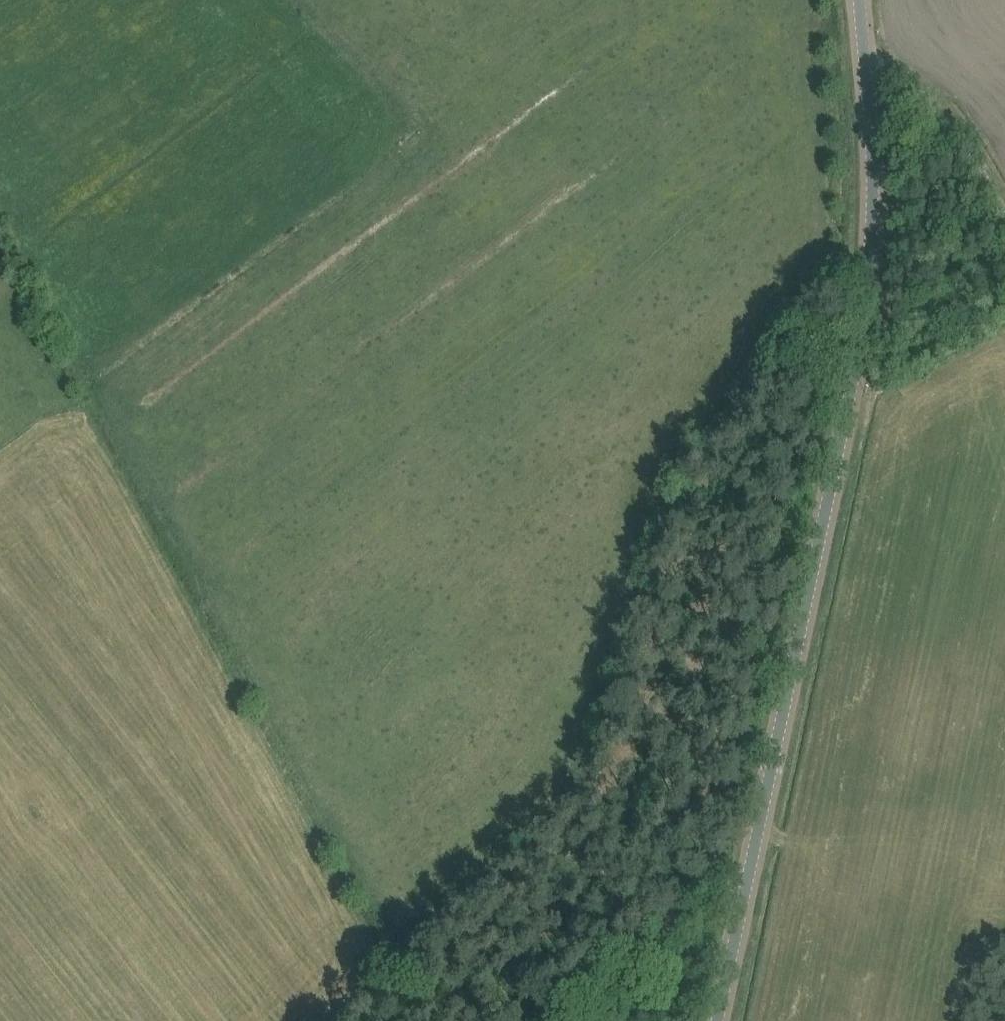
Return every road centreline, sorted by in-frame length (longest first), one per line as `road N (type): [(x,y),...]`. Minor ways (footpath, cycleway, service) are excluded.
road 1 (tertiary): [(724,1020),(865,344),(869,180),(852,0)]
road 2 (track): [(860,76),(903,78),(930,92),(1004,218)]

